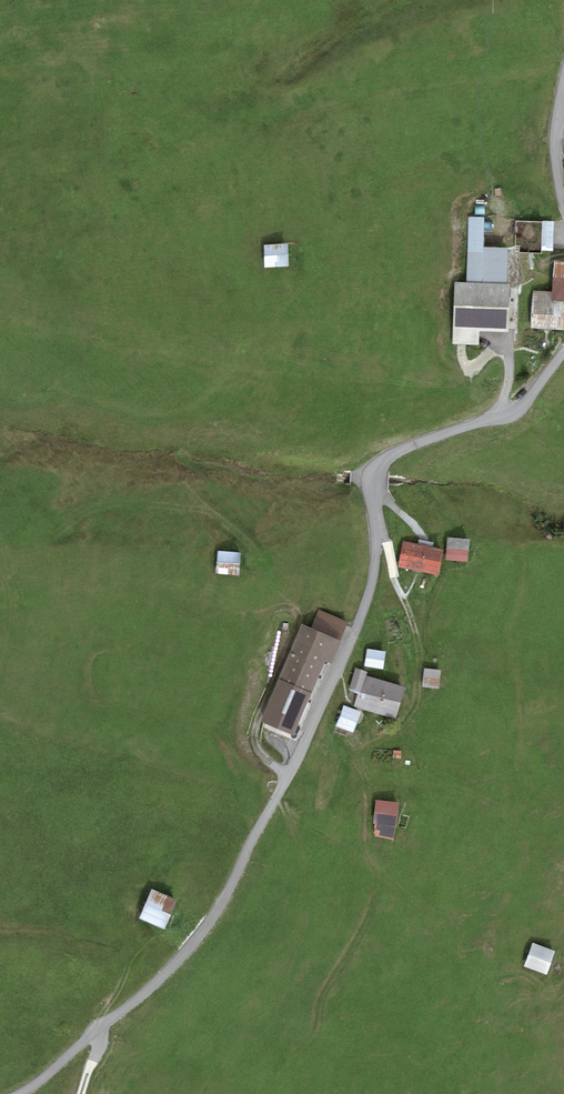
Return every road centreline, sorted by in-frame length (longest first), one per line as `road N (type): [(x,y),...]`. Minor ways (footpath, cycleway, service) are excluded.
road 1 (unclassified): [(563,349),(509,409),(376,465),(377,556),(363,607),(278,796)]
road 2 (track): [(278,796),(219,906),(169,970),(19,1093)]
road 3 (track): [(376,528),(420,660),(413,712),(359,756),(370,793)]
road 4 (unclassified): [(563,80),(554,150),(563,204)]

